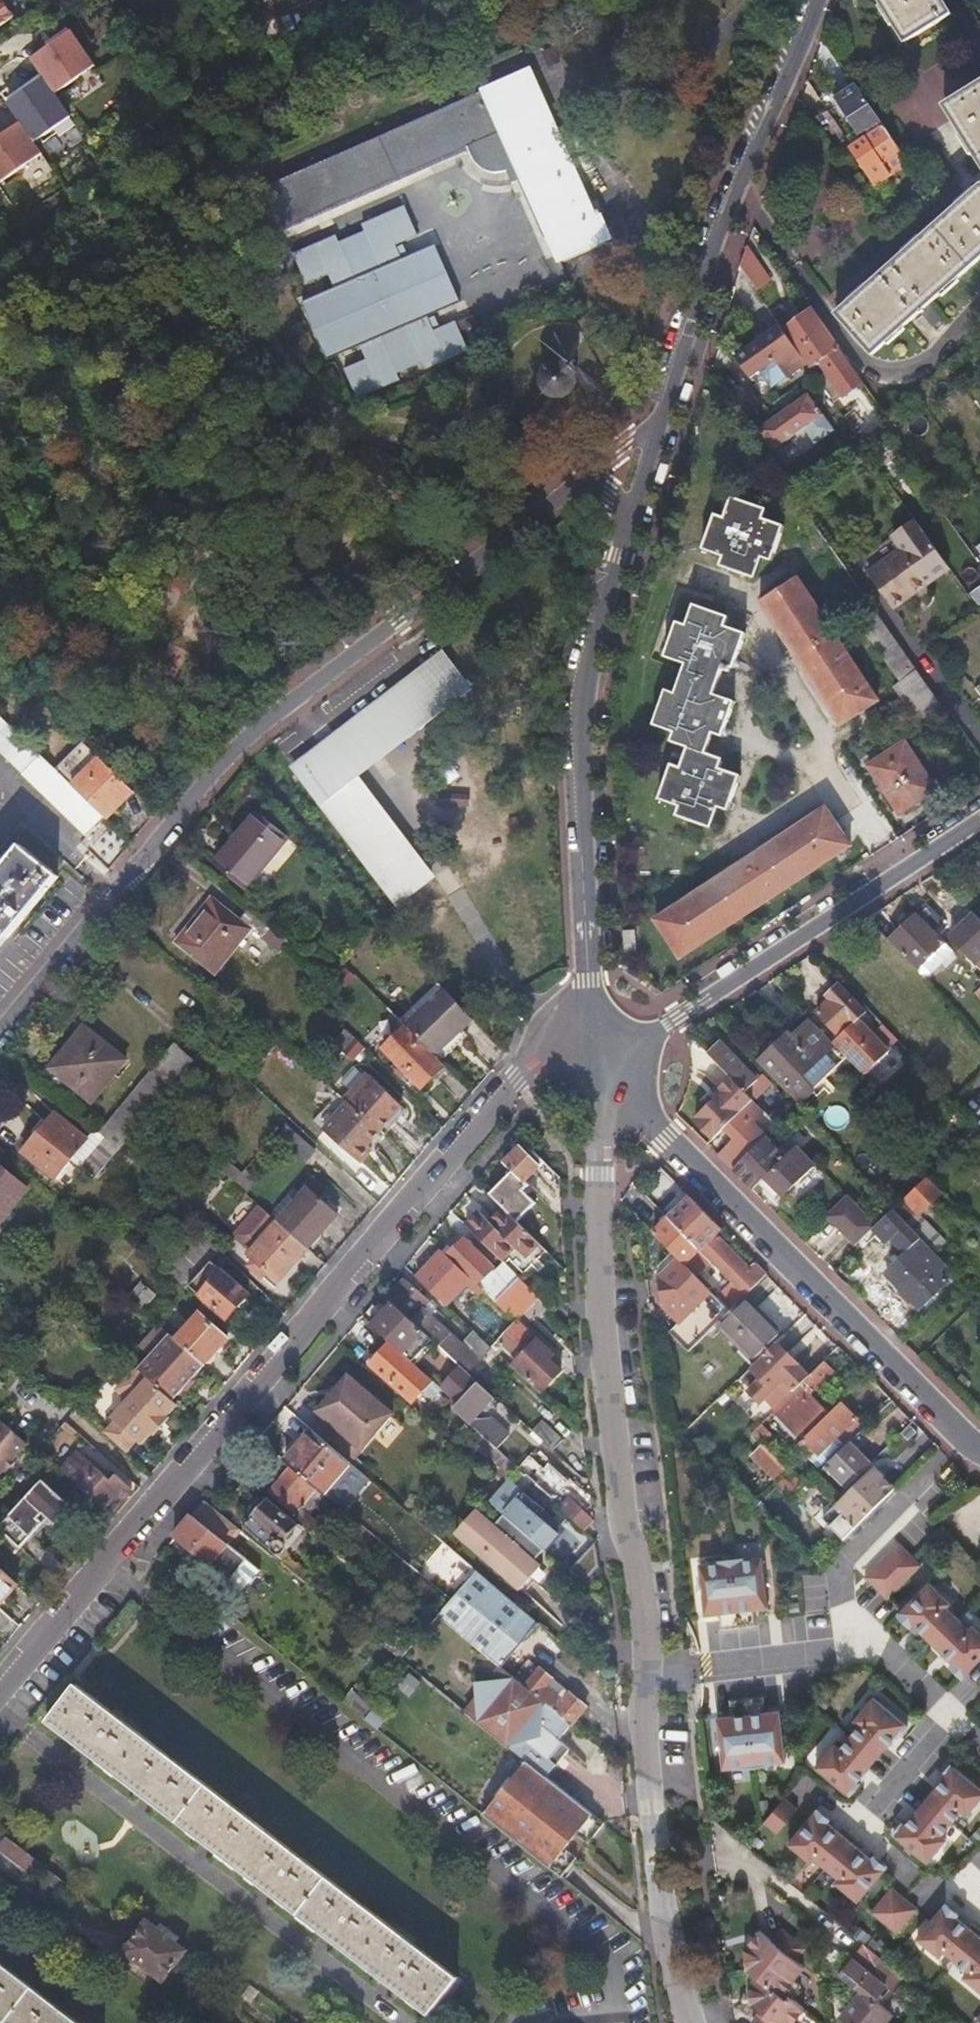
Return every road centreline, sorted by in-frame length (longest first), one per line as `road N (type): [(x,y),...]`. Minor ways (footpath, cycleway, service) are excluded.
road 1 (tertiary): [(592,1058),(605,1363),(644,1619),(644,1731),(666,1932),(690,2022)]
road 2 (residential): [(0,1697),(472,1129),(516,1084),(592,1058)]
road 3 (residential): [(0,1031),(241,747),(566,495)]
road 4 (residential): [(592,1058),(979,1454)]
road 5 (tertiary): [(631,514),(587,668),(582,727),(592,1058)]
road 6 (residential): [(592,1058),(679,1022),(979,820)]
road 7 (tertiary): [(818,0),(712,260),(661,420)]
road 8 (residential): [(661,420),(566,495)]

